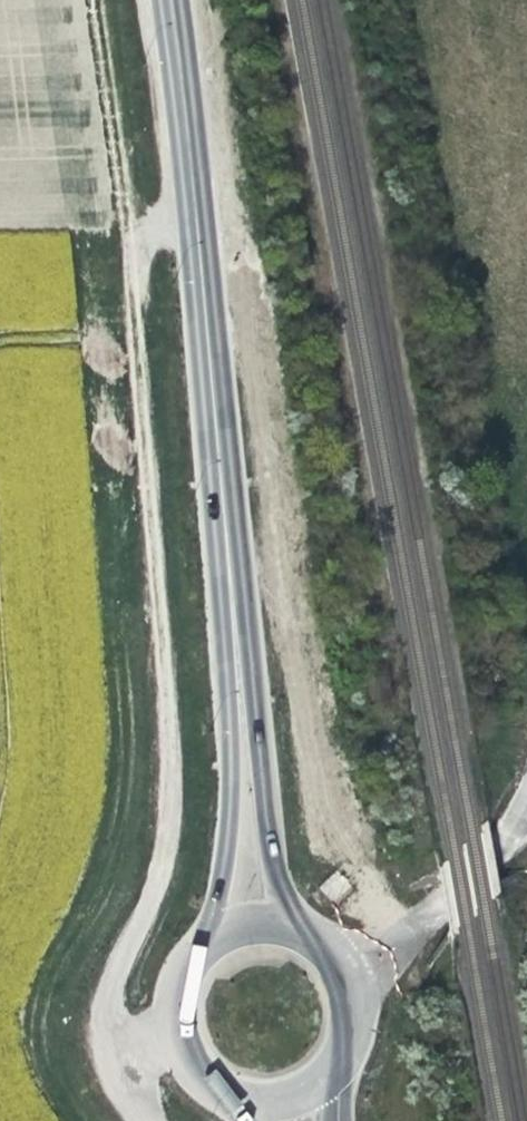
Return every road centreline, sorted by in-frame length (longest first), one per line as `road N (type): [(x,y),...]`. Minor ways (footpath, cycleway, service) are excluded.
road 1 (track): [(197,228),(163,232),(144,242),(138,257),(135,337),(173,755),(170,818),(150,902),(105,998),(106,1047)]
road 2 (primary): [(234,616),(172,0)]
road 3 (primary): [(311,936),(263,795),(234,616)]
road 4 (primary): [(234,616),(228,796),(211,936)]
road 5 (unclassified): [(344,981),(503,844),(526,812)]
road 6 (unclassified): [(174,1021),(106,1047),(143,1120)]
road 7 (primary): [(226,1088),(284,1091),(309,1080),(335,1051)]

